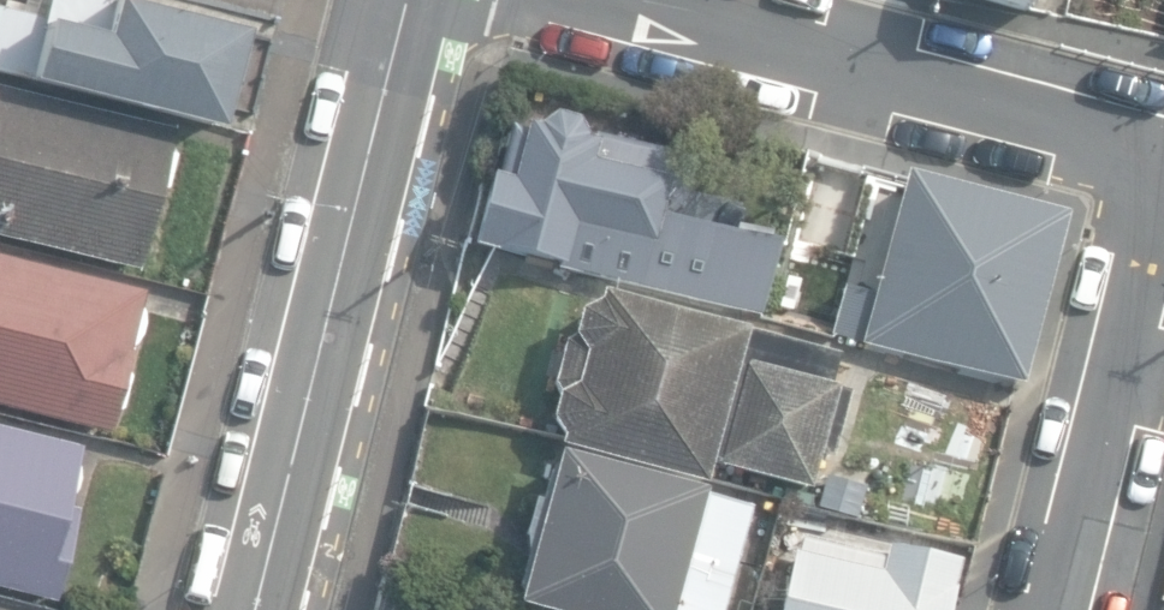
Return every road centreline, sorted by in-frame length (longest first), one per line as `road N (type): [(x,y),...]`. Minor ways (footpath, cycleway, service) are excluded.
road 1 (secondary): [(410,0),(258,609)]
road 2 (residential): [(644,0),(1146,134),(1163,156)]
road 3 (residential): [(1163,206),(1133,398),(1076,609)]

